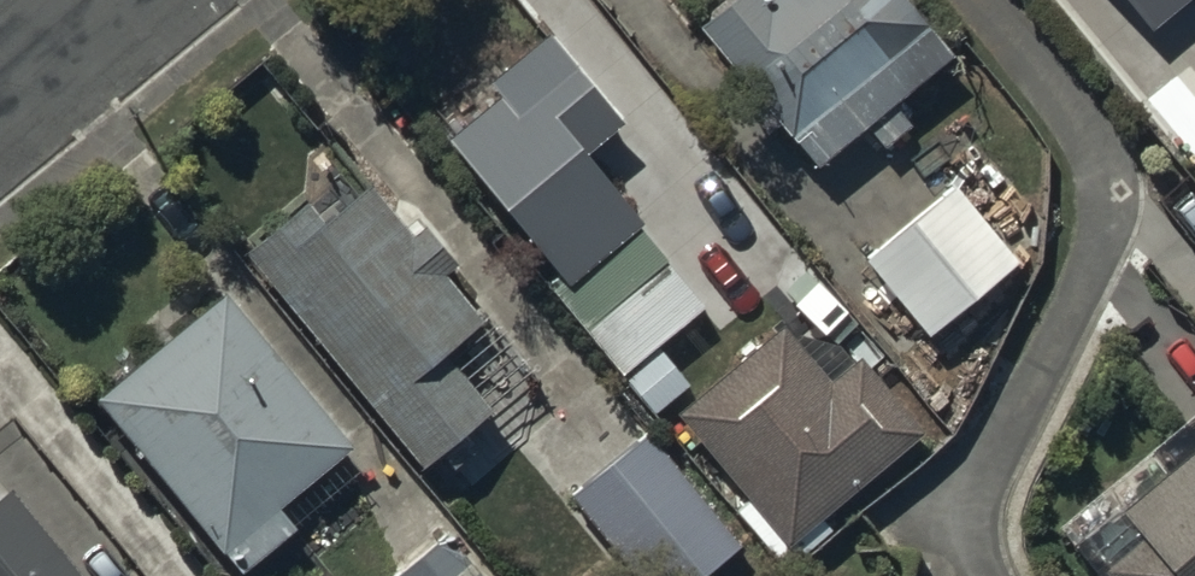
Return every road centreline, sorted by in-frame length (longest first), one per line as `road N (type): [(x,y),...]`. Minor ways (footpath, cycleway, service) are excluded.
road 1 (residential): [(979,0),(1092,148),(1100,224),(963,528)]

